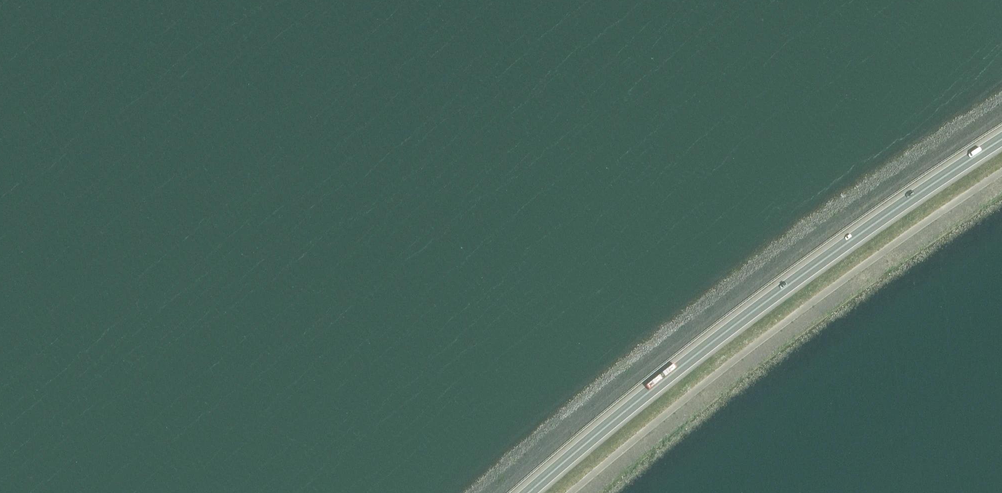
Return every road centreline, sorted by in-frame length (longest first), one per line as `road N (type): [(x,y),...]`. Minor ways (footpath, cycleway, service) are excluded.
road 1 (trunk): [(529,492),(754,311),(1001,140)]

